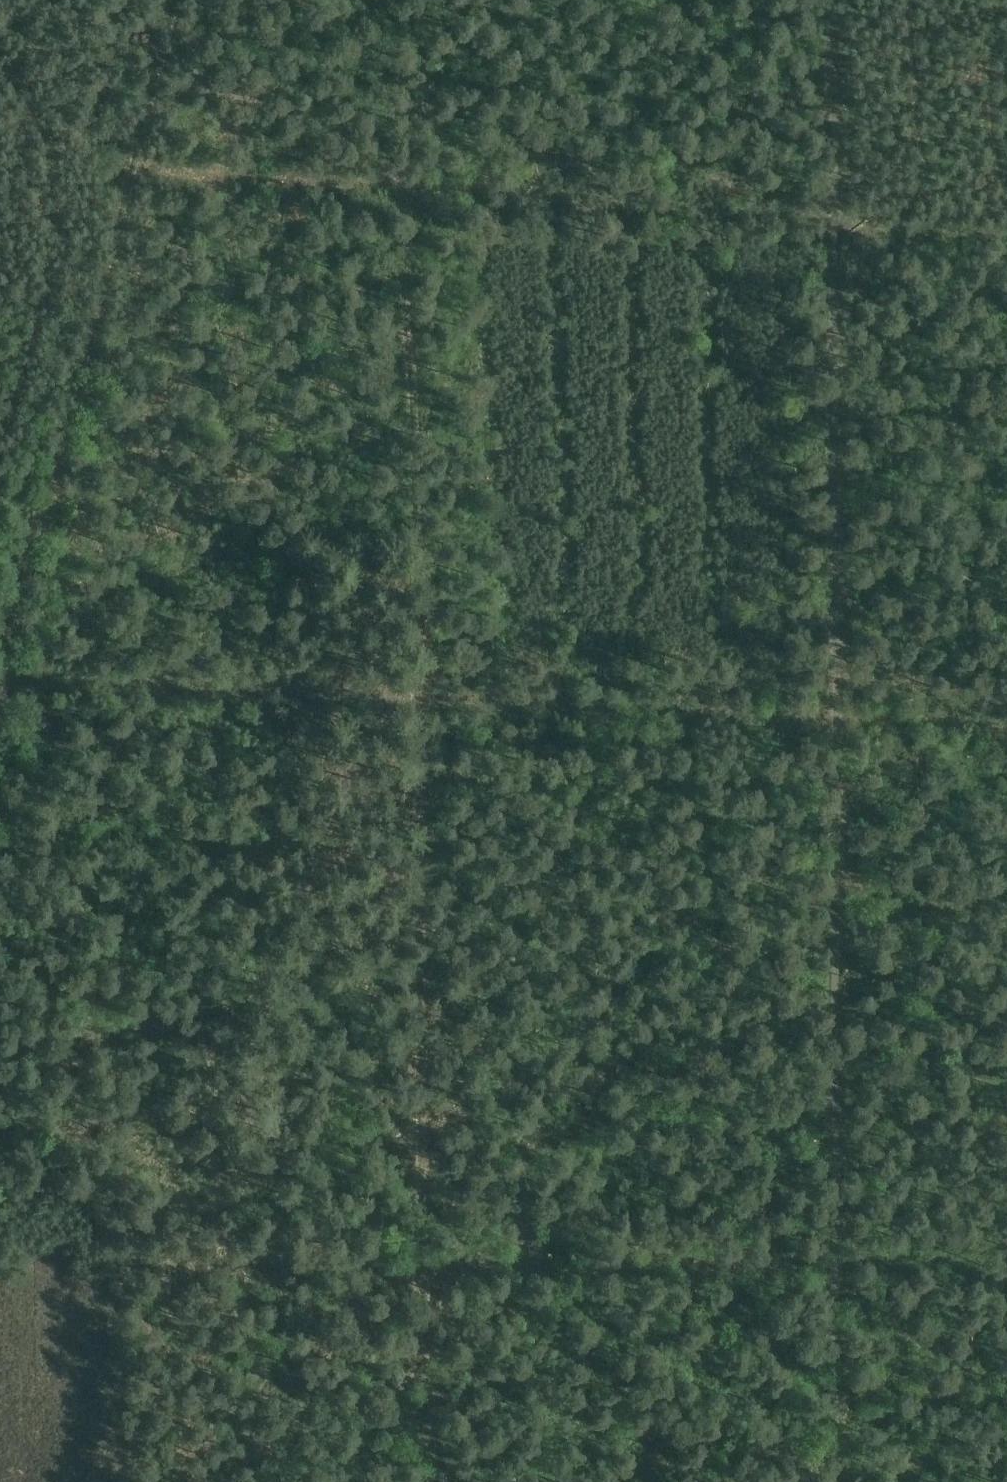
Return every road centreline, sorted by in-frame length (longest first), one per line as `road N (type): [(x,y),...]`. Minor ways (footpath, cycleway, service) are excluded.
road 1 (track): [(0,654),(86,360),(175,0)]

